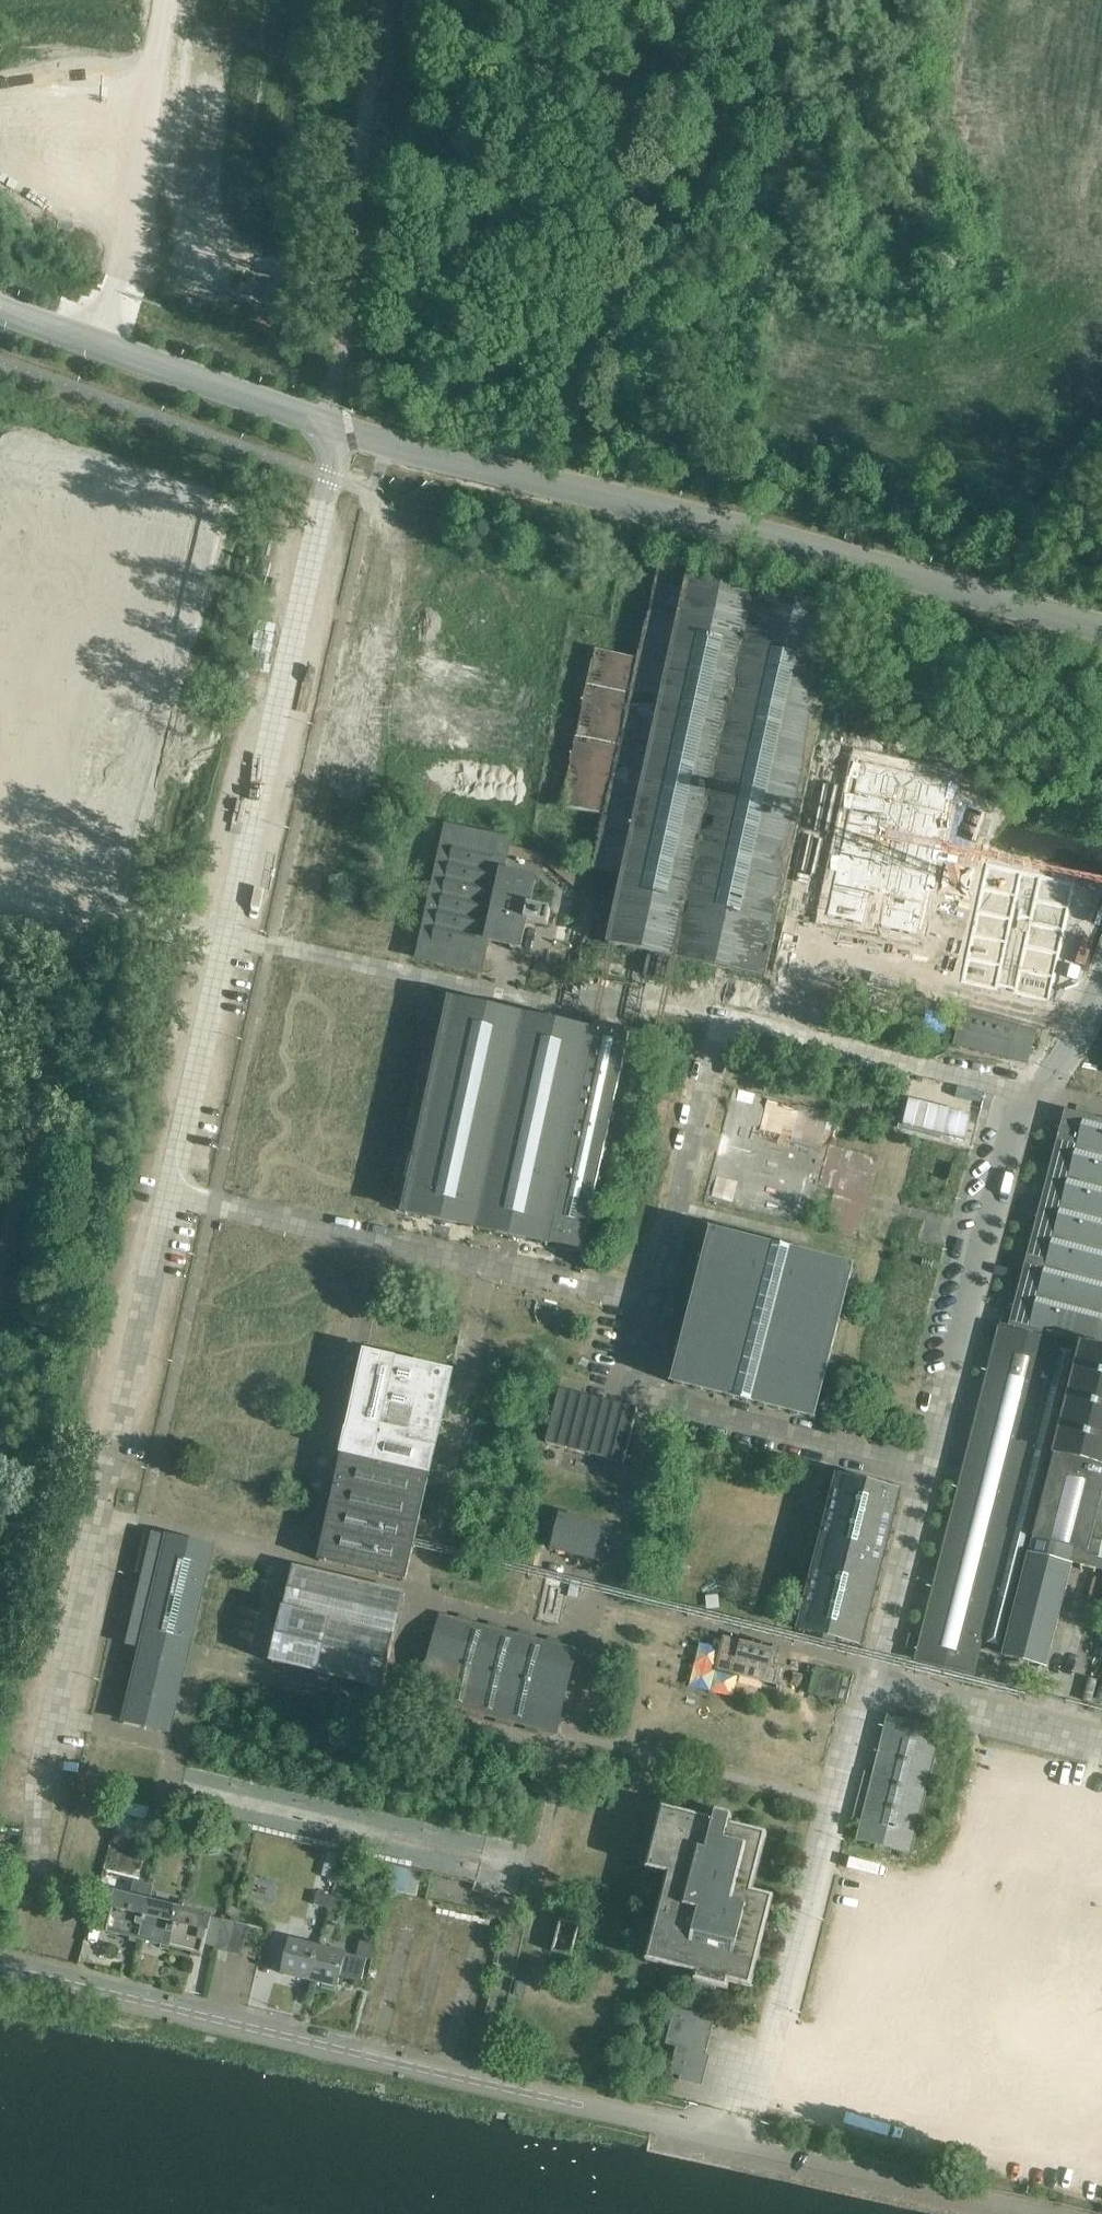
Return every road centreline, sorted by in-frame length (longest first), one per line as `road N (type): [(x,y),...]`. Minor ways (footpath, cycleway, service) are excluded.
road 1 (unclassified): [(730,2143),(0,1967)]
road 2 (unclassified): [(1101,629),(559,484)]
road 3 (unclassified): [(938,1485),(1044,1087),(1101,984)]
road 4 (unclassified): [(216,926),(521,989),(721,1013)]
road 5 (unclassified): [(340,431),(216,926)]
road 6 (unclassified): [(559,484),(594,35),(605,0)]
road 7 (track): [(536,1868),(171,1781),(177,1747)]
road 8 (unclassified): [(767,2061),(860,1717),(889,1673)]
road 9 (unclassified): [(340,431),(0,310)]
road 10 (unclassified): [(784,2067),(791,2041),(1101,2118)]
road 11 (unclassified): [(164,1192),(491,1266)]
road 12 (unclassified): [(491,1266),(418,1592)]
road 13 (unclassified): [(1101,2175),(778,2095)]
road 14 (residential): [(1049,2213),(730,2143)]
road 15 (unclassified): [(99,1511),(164,1192)]
road 16 (unclassified): [(646,1402),(938,1485)]
road 17 (unclassified): [(650,1302),(721,1013)]
road 18 (unclassified): [(216,926),(164,1192)]
road 19 (unclassified): [(589,1636),(646,1402)]
road 20 (unclassified): [(536,1868),(589,1636)]
road 21 (unclassified): [(559,484),(340,431)]
road 22 (unclassified): [(200,1652),(177,1747),(53,1721)]
road 23 (unclassified): [(889,1673),(1101,1732)]
road 24 (unclassified): [(53,1721),(99,1511)]
road 25 (unclassified): [(889,1673),(938,1485)]
road 26 (unclassified): [(29,1906),(53,1721)]
road 27 (unclassified): [(589,1636),(418,1592)]
road 28 (unclassified): [(269,1554),(99,1511)]
road 29 (unclassified): [(491,1266),(650,1302)]
road 30 (unclassified): [(418,1592),(269,1554)]

